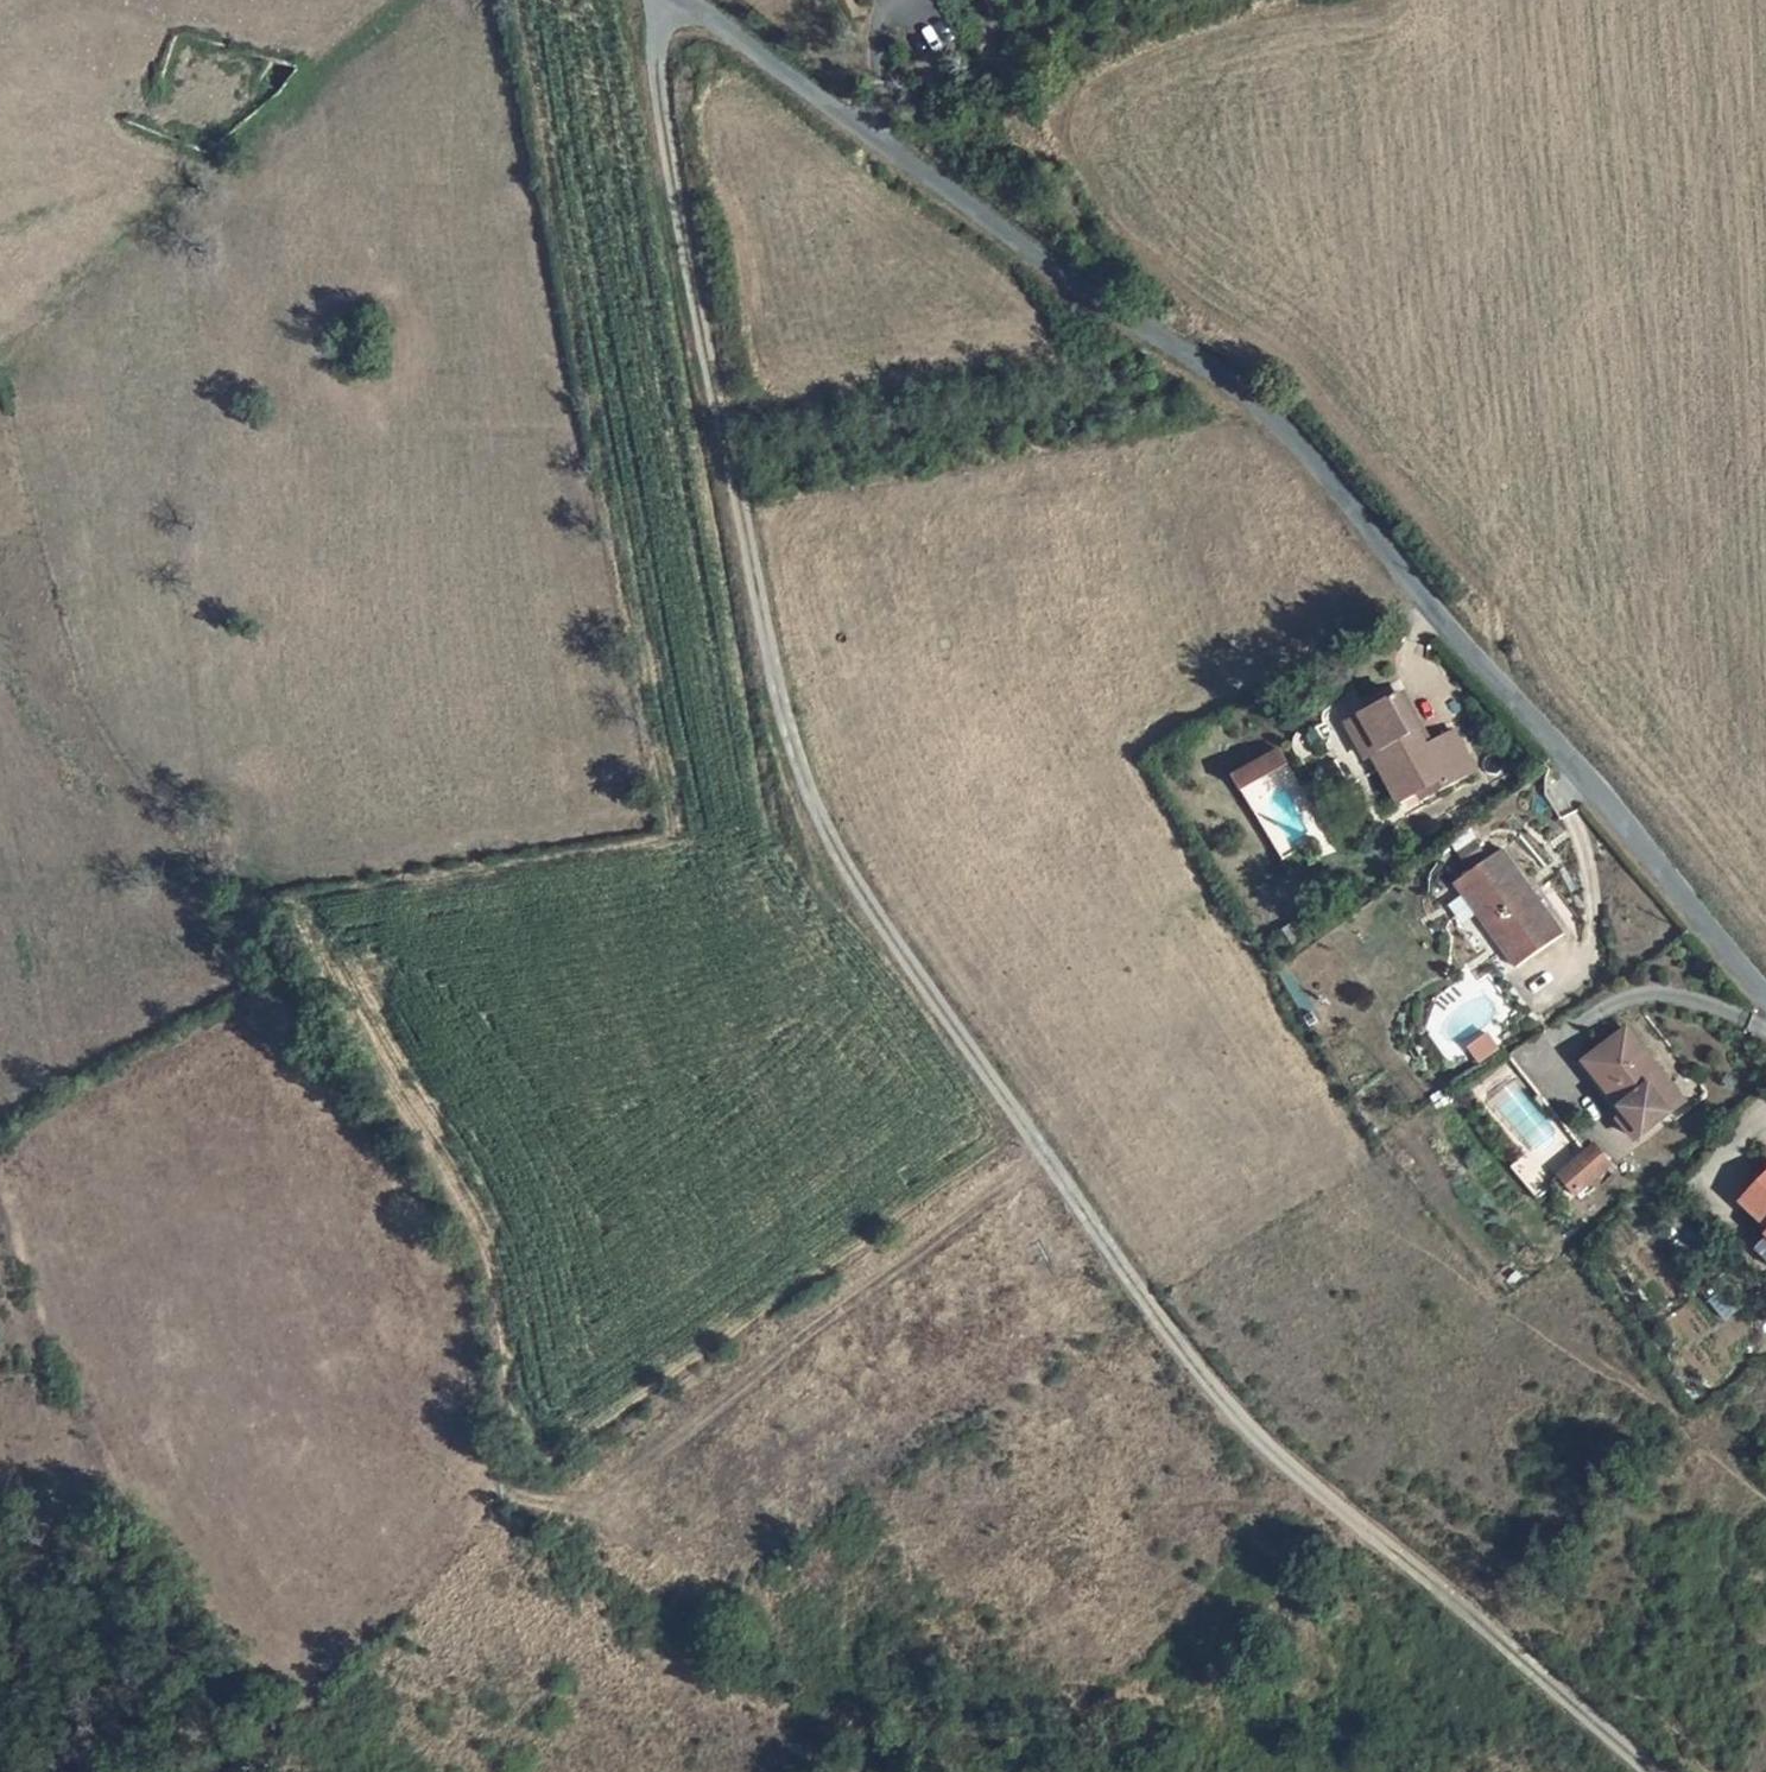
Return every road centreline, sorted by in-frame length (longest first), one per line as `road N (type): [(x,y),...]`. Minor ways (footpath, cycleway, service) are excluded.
road 1 (track): [(663,0),(652,48),(692,306),(807,797),(840,873),(1217,1400),(1298,1478),(1437,1586),(1637,1771)]
road 2 (unclassified): [(669,0),(1218,379),(1301,449),(1765,996)]

